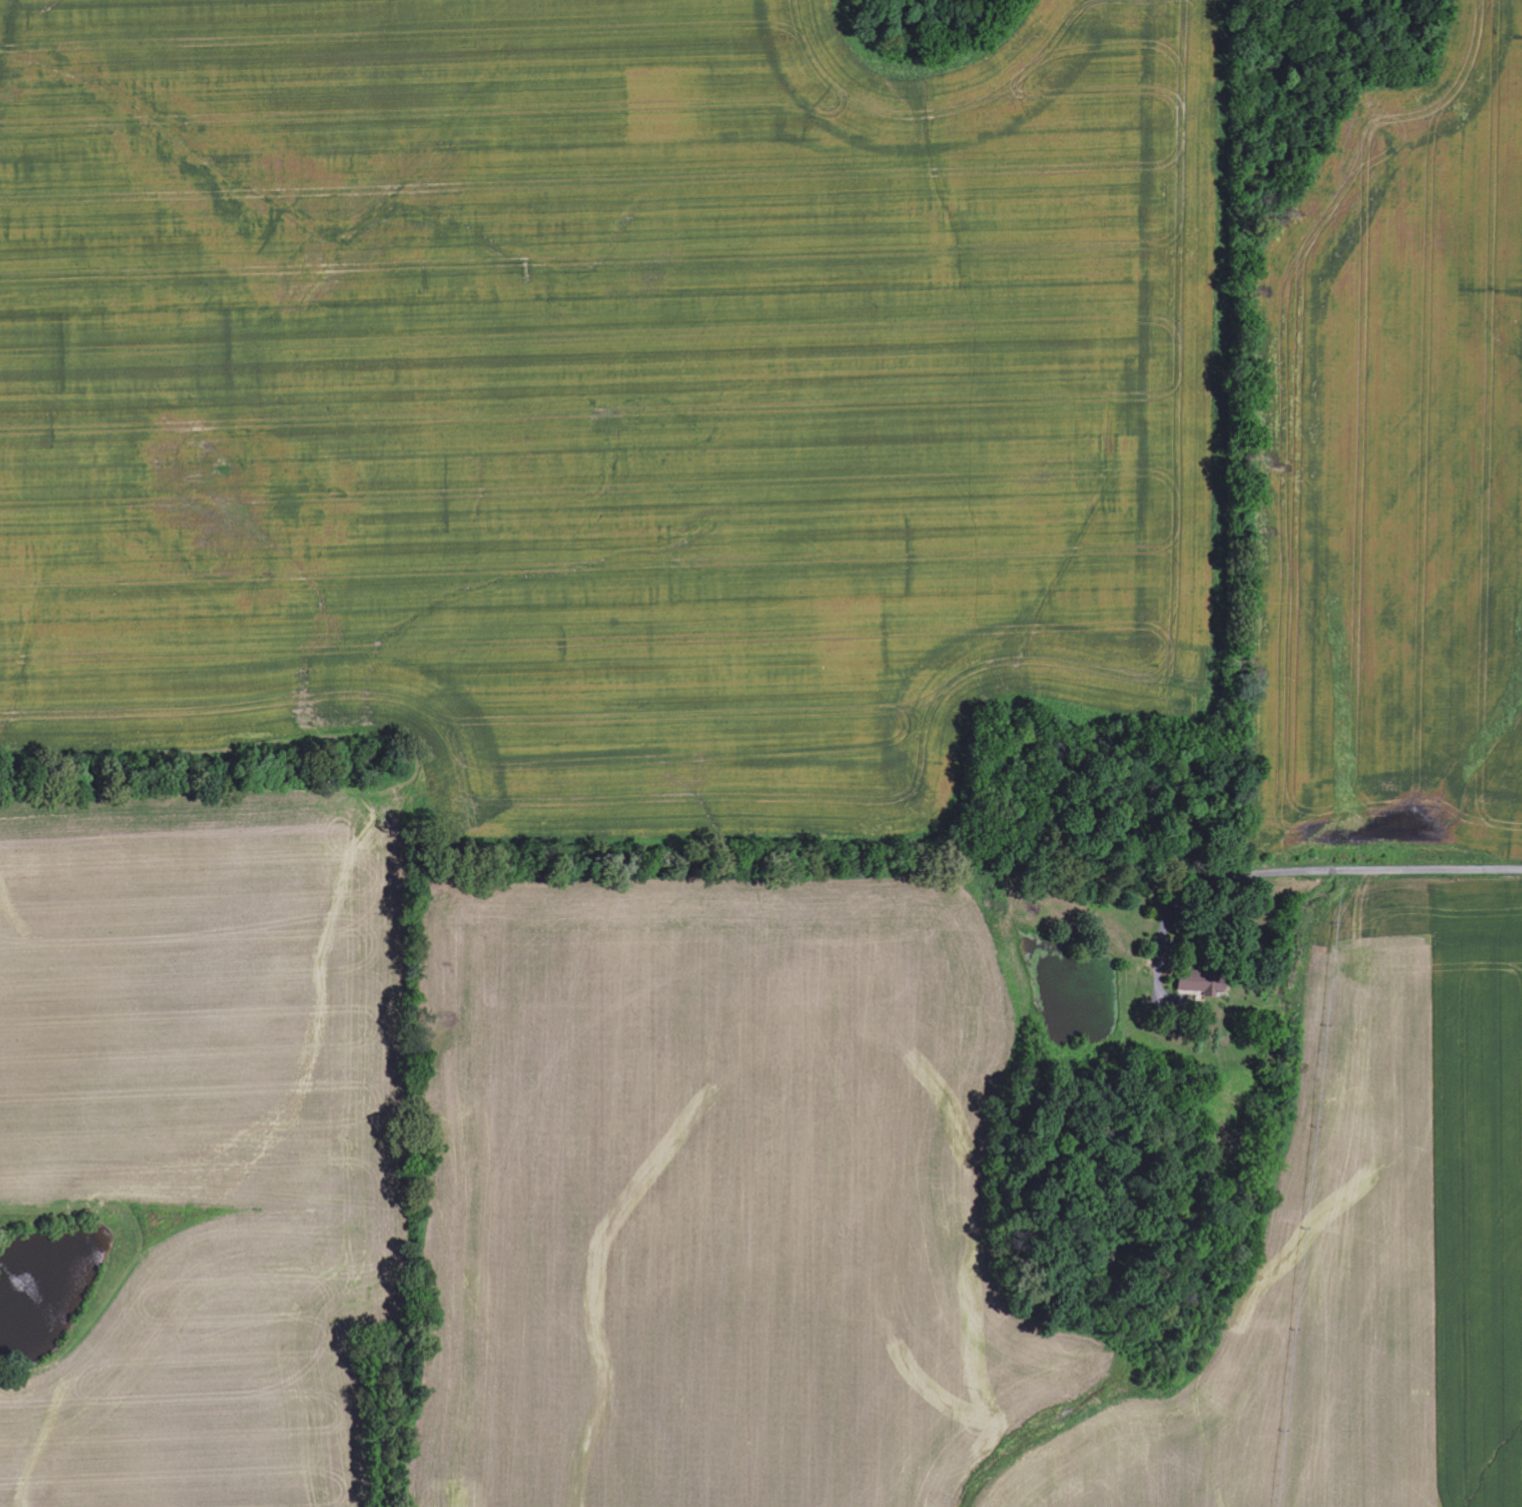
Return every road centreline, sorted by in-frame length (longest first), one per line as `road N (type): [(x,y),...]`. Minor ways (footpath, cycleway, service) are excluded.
road 1 (residential): [(1521,869),(1214,873)]

